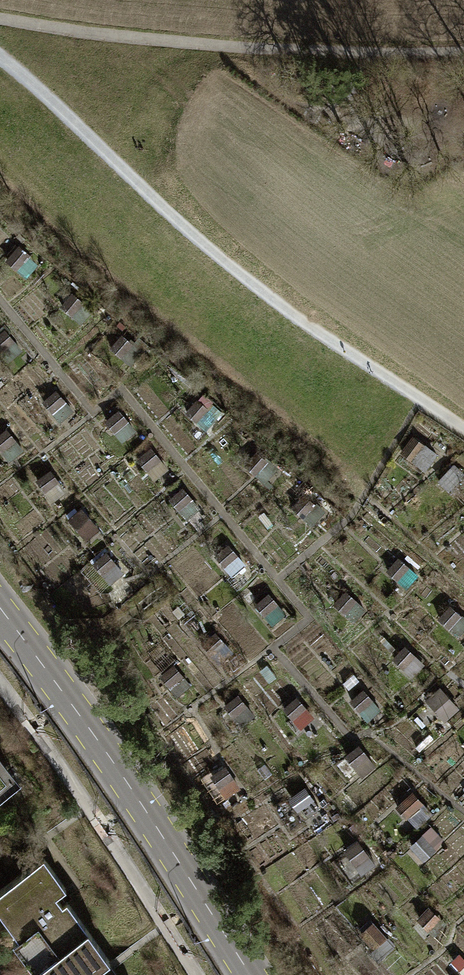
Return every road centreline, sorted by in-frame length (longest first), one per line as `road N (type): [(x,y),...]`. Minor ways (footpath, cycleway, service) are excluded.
road 1 (track): [(0,56),(250,280),(463,428)]
road 2 (track): [(0,20),(264,50),(463,51)]
road 3 (tertiary): [(0,608),(251,974)]

